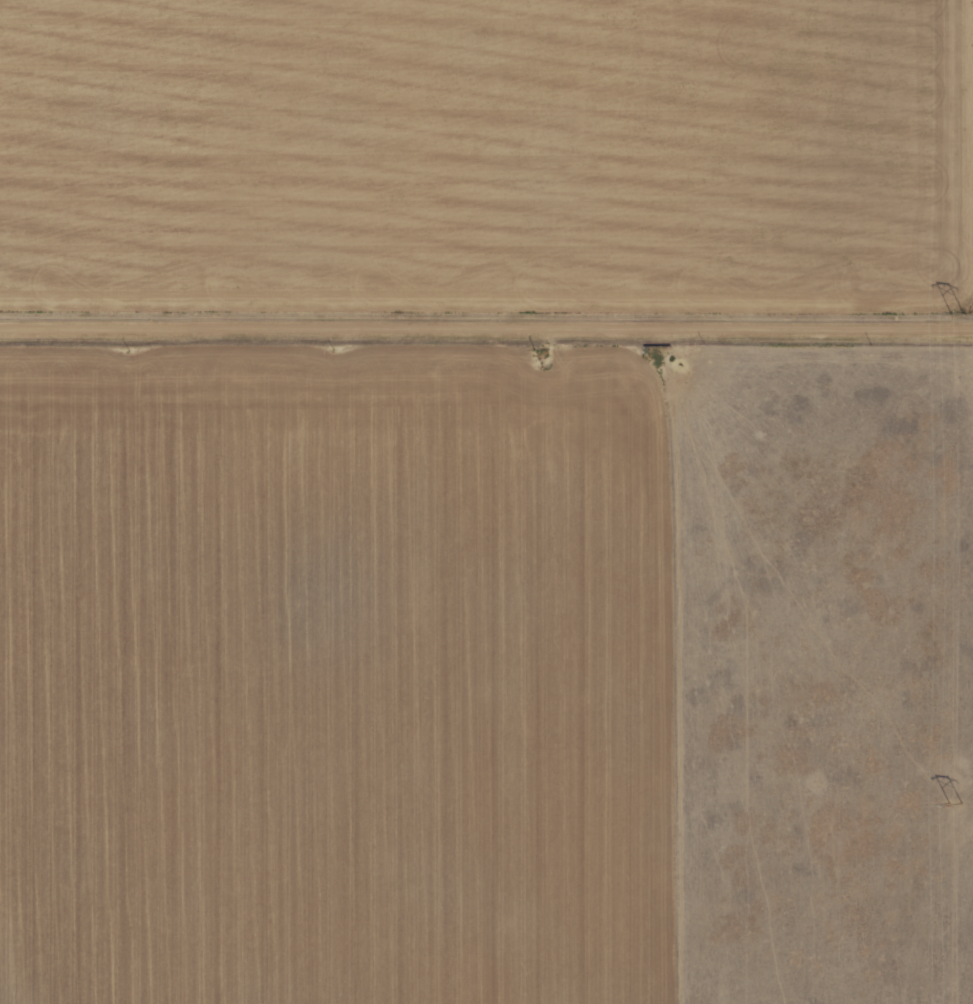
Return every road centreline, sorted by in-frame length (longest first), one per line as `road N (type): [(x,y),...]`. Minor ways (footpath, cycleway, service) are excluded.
road 1 (residential): [(972,332),(0,330)]

